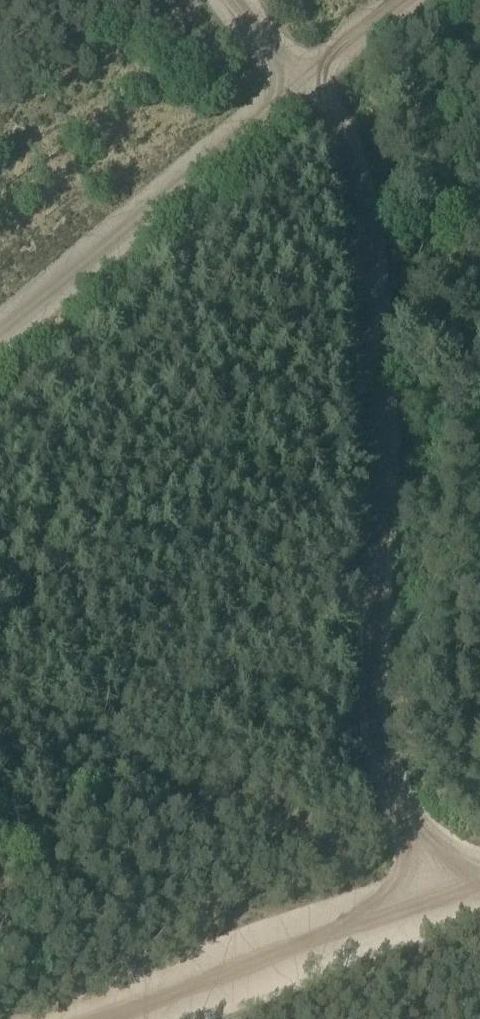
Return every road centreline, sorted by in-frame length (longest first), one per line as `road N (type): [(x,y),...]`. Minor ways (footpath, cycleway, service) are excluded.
road 1 (track): [(231,0),(335,119),(358,188),(379,507),(367,689),(372,739),(411,823),(410,871),(393,918)]
road 2 (track): [(0,335),(406,0)]
road 3 (track): [(97,1018),(479,894)]

